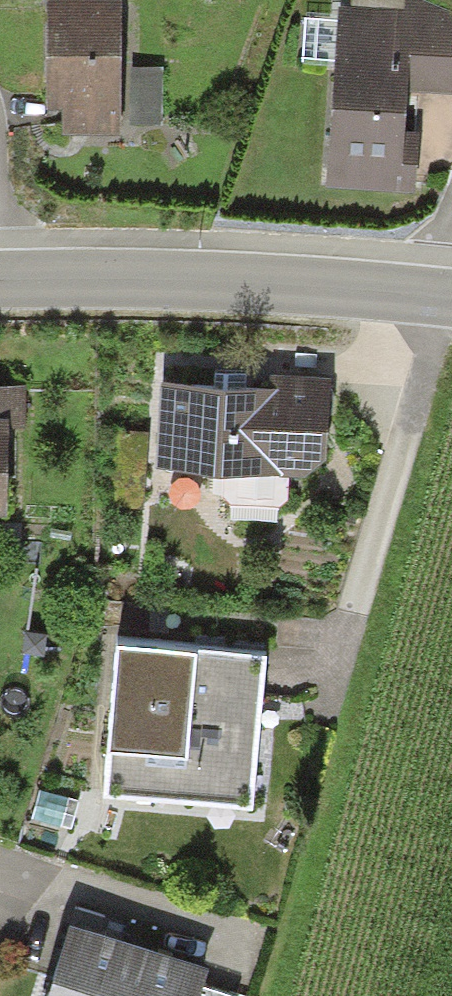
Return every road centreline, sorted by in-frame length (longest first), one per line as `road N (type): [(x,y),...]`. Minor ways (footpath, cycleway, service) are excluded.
road 1 (secondary): [(0,273),(253,275),(451,296)]
road 2 (residential): [(0,863),(248,943)]

